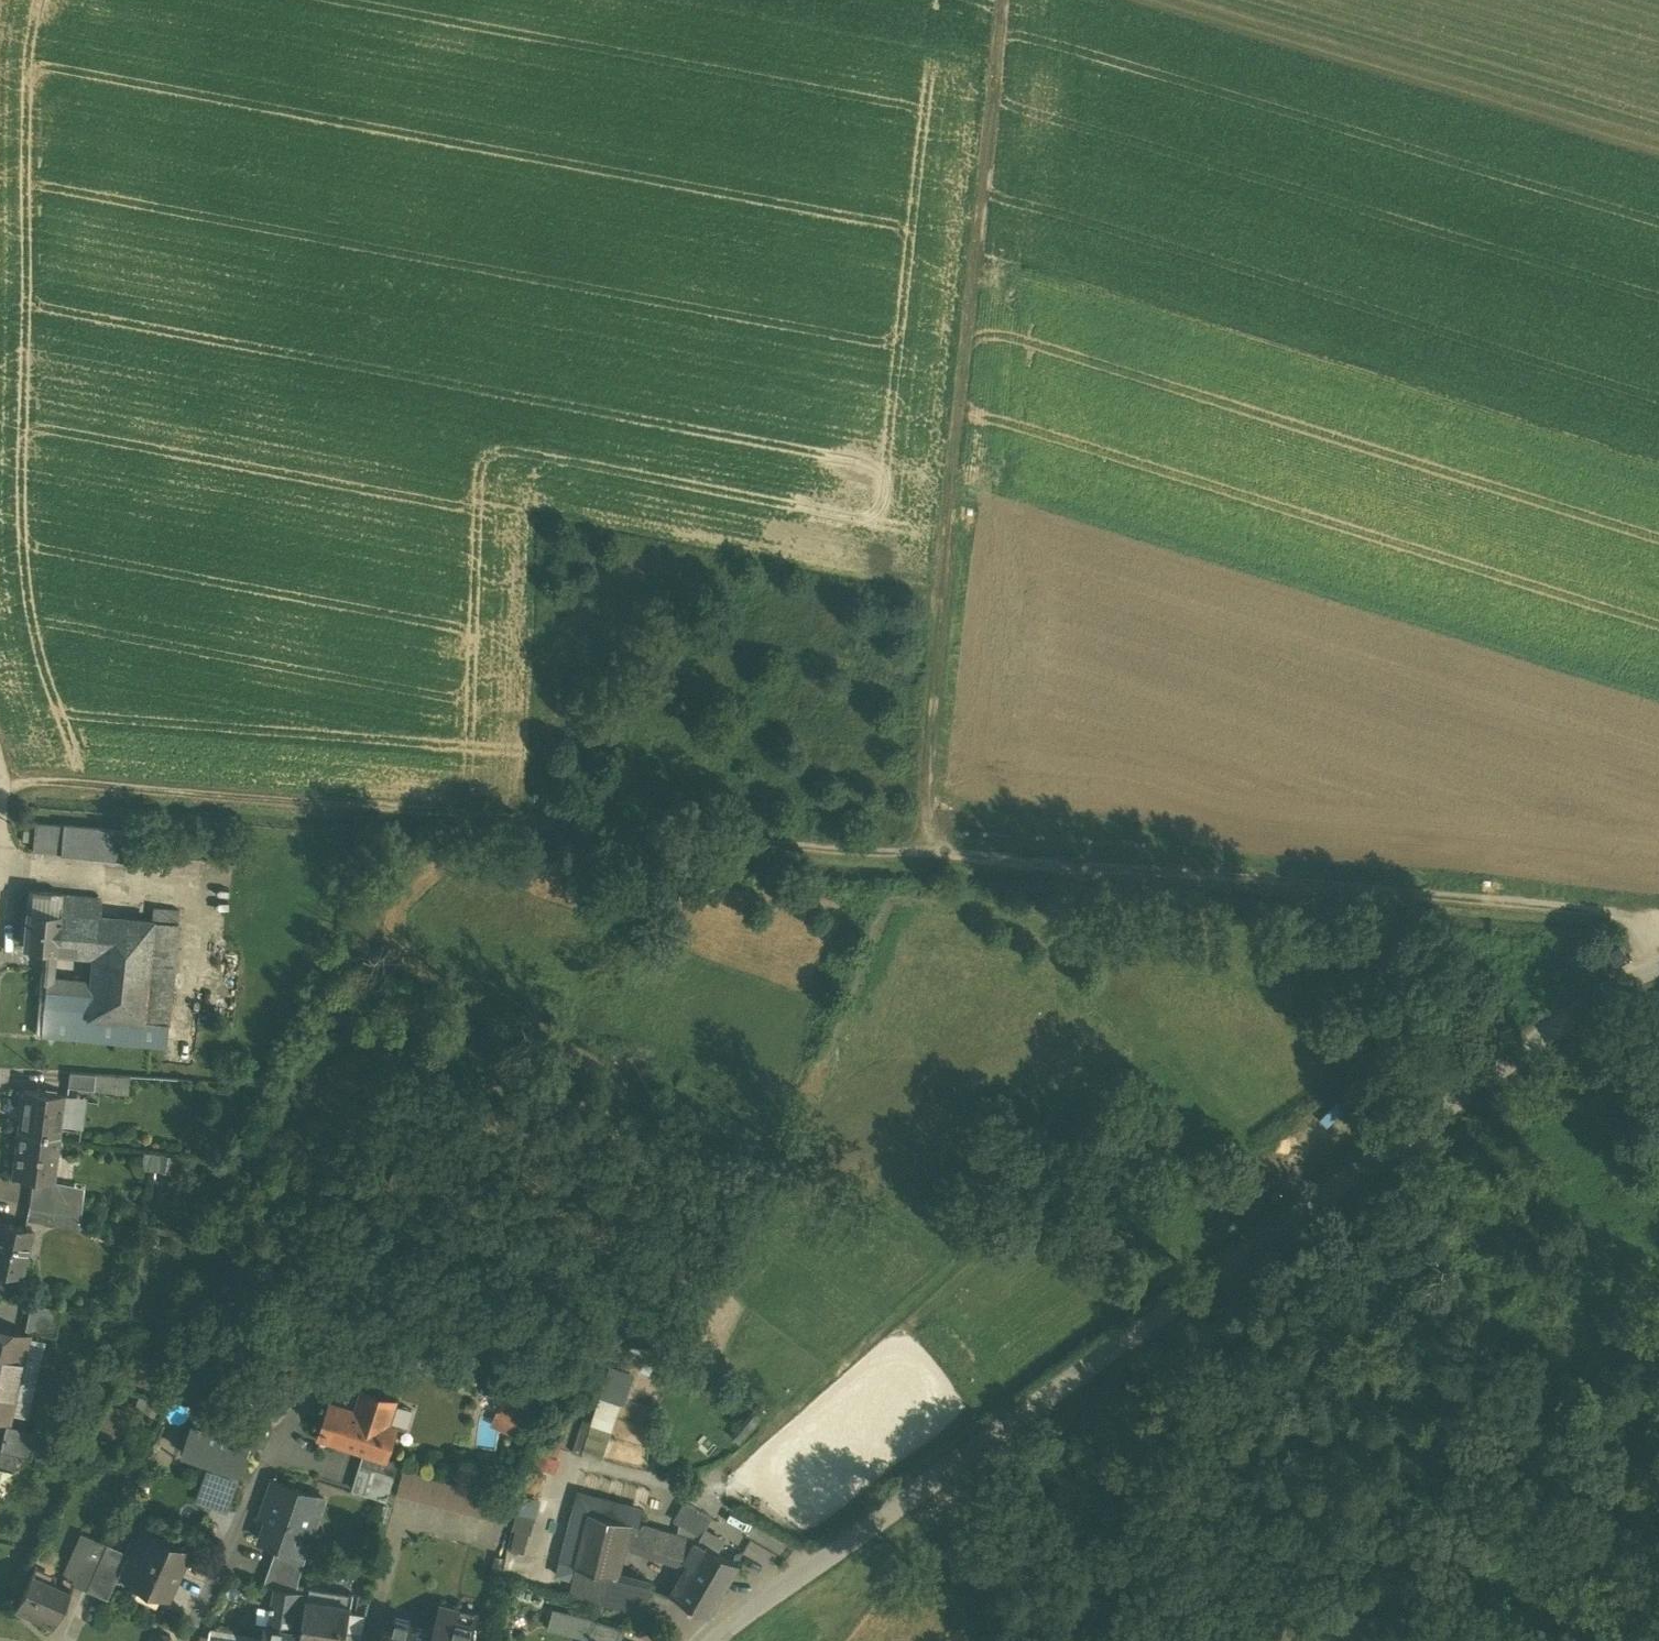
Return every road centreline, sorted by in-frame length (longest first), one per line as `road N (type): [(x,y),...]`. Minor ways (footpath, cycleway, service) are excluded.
road 1 (track): [(5,782),(1658,917)]
road 2 (residential): [(1658,966),(1549,1028),(708,1640)]
road 3 (residential): [(430,1221),(371,1340),(280,1431),(188,1640)]
road 4 (track): [(1566,1640),(1658,1326)]

